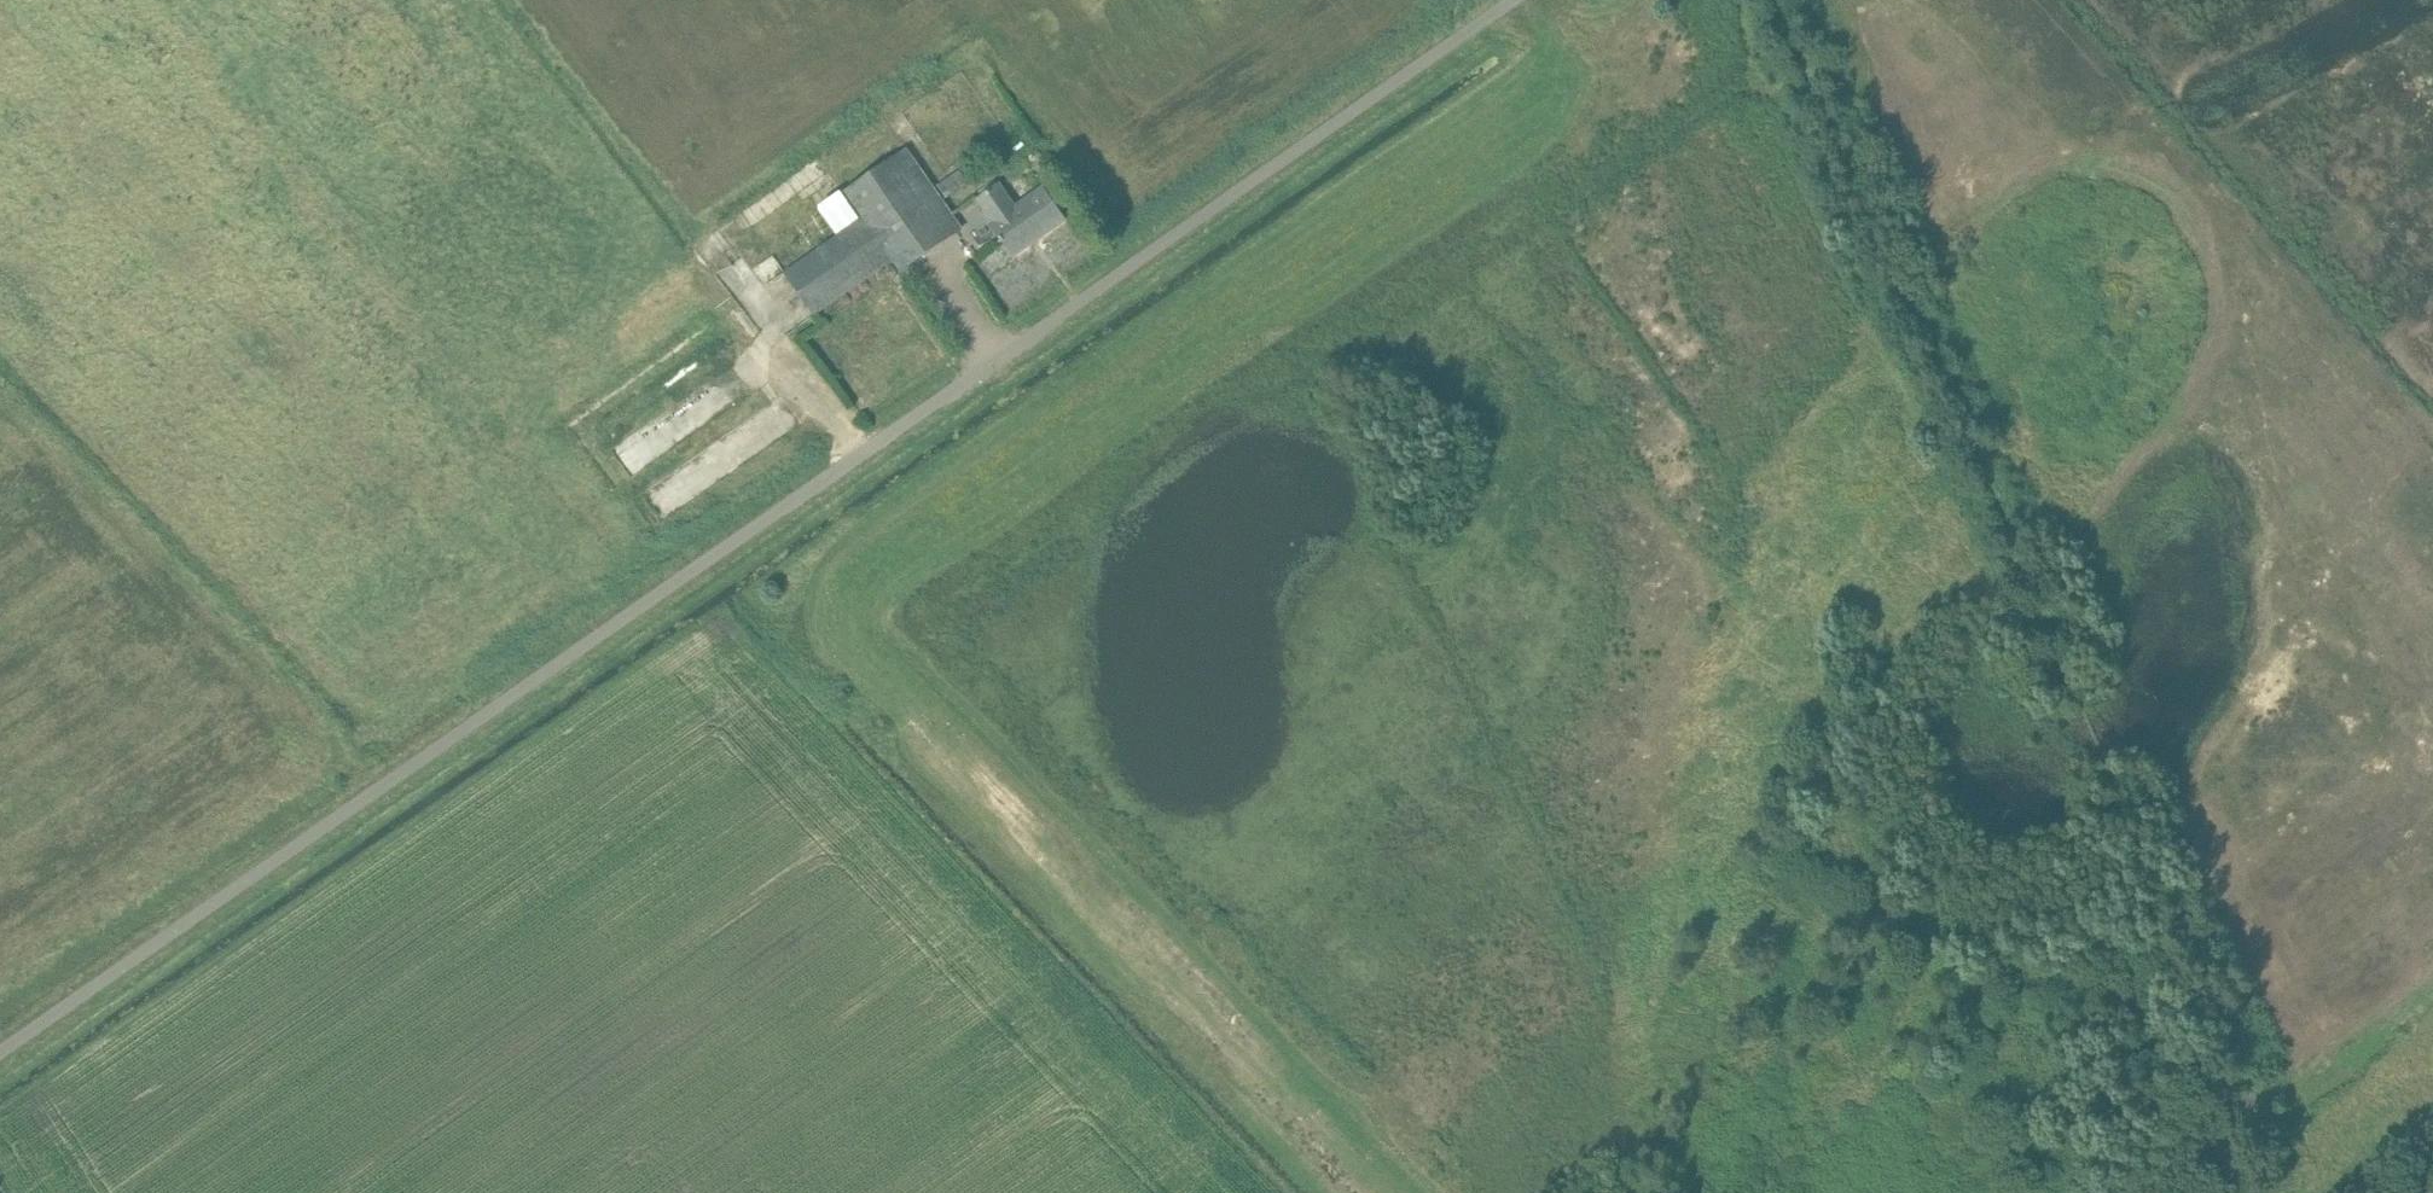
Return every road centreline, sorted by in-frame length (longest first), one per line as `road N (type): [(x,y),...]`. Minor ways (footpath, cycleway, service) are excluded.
road 1 (unclassified): [(0,1050),(1513,0)]

